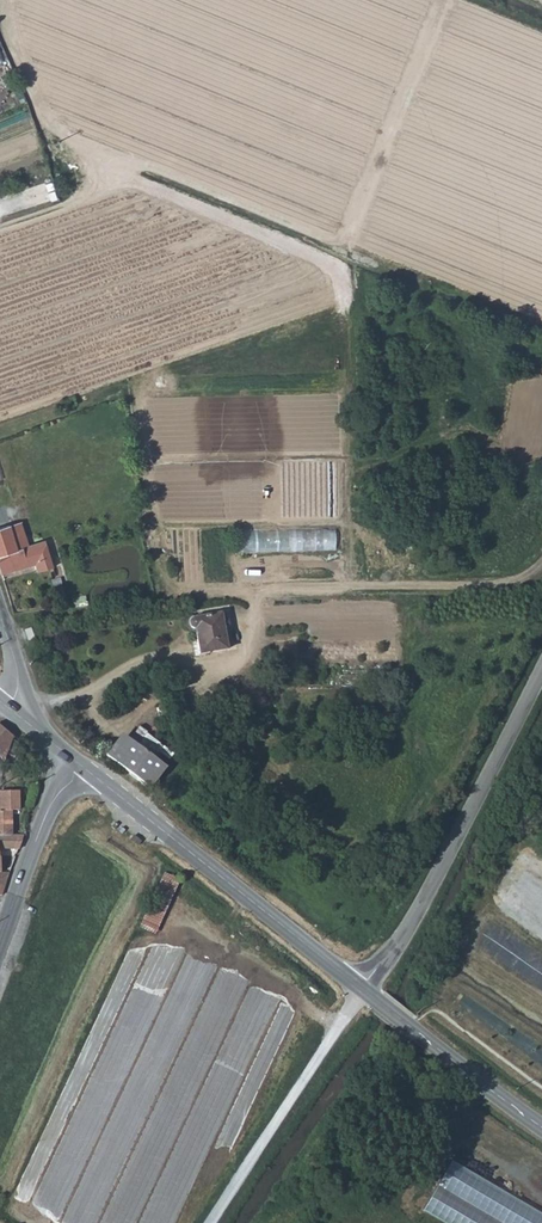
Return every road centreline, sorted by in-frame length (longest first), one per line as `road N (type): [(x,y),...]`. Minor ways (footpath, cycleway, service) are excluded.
road 1 (residential): [(541,668),(367,993)]
road 2 (secondary): [(367,993),(79,763)]
road 3 (track): [(541,564),(498,586),(263,591),(256,620),(236,627)]
road 4 (secondary): [(541,1127),(367,993)]
road 5 (secondary): [(0,938),(39,832),(79,763)]

